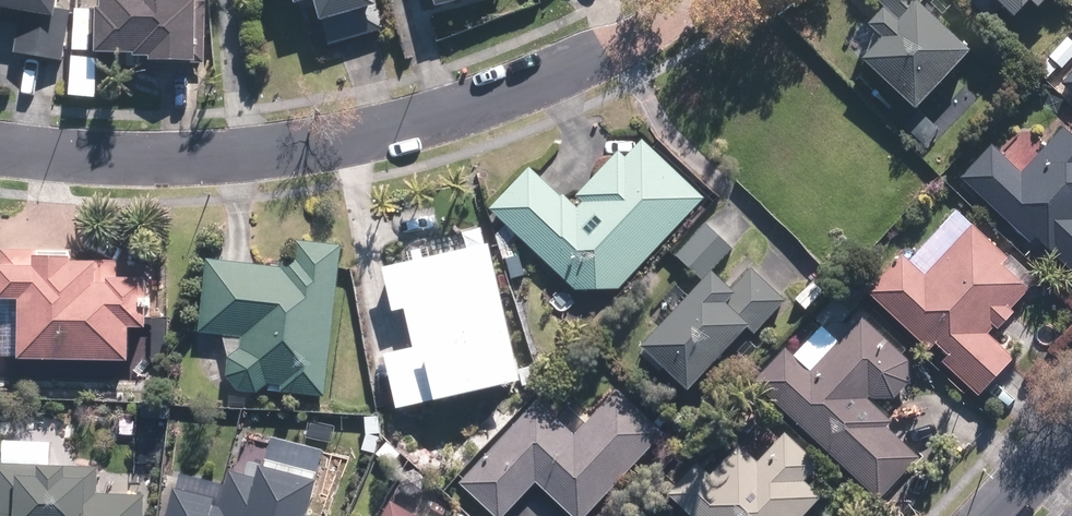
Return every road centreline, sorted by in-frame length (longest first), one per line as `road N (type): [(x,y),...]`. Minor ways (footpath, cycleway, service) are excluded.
road 1 (residential): [(0,148),(250,155),(336,139),(488,99),(611,52),(704,0)]

